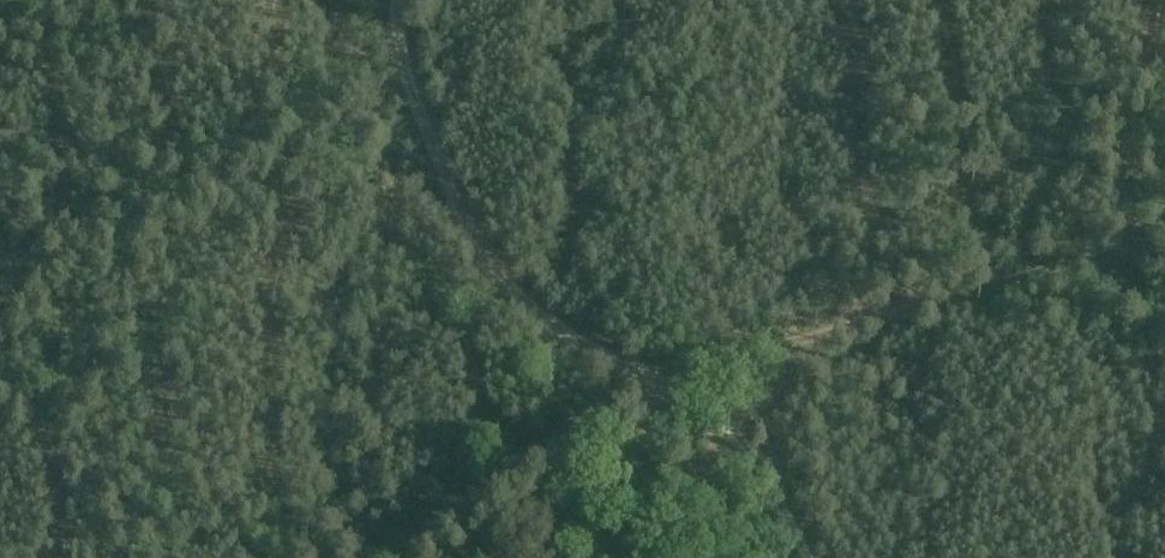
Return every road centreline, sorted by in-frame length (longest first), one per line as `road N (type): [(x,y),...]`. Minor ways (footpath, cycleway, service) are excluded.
road 1 (track): [(365,557),(658,386),(1164,236)]
road 2 (track): [(804,557),(710,430),(658,386),(546,316),(480,246),(424,128),(398,0)]

